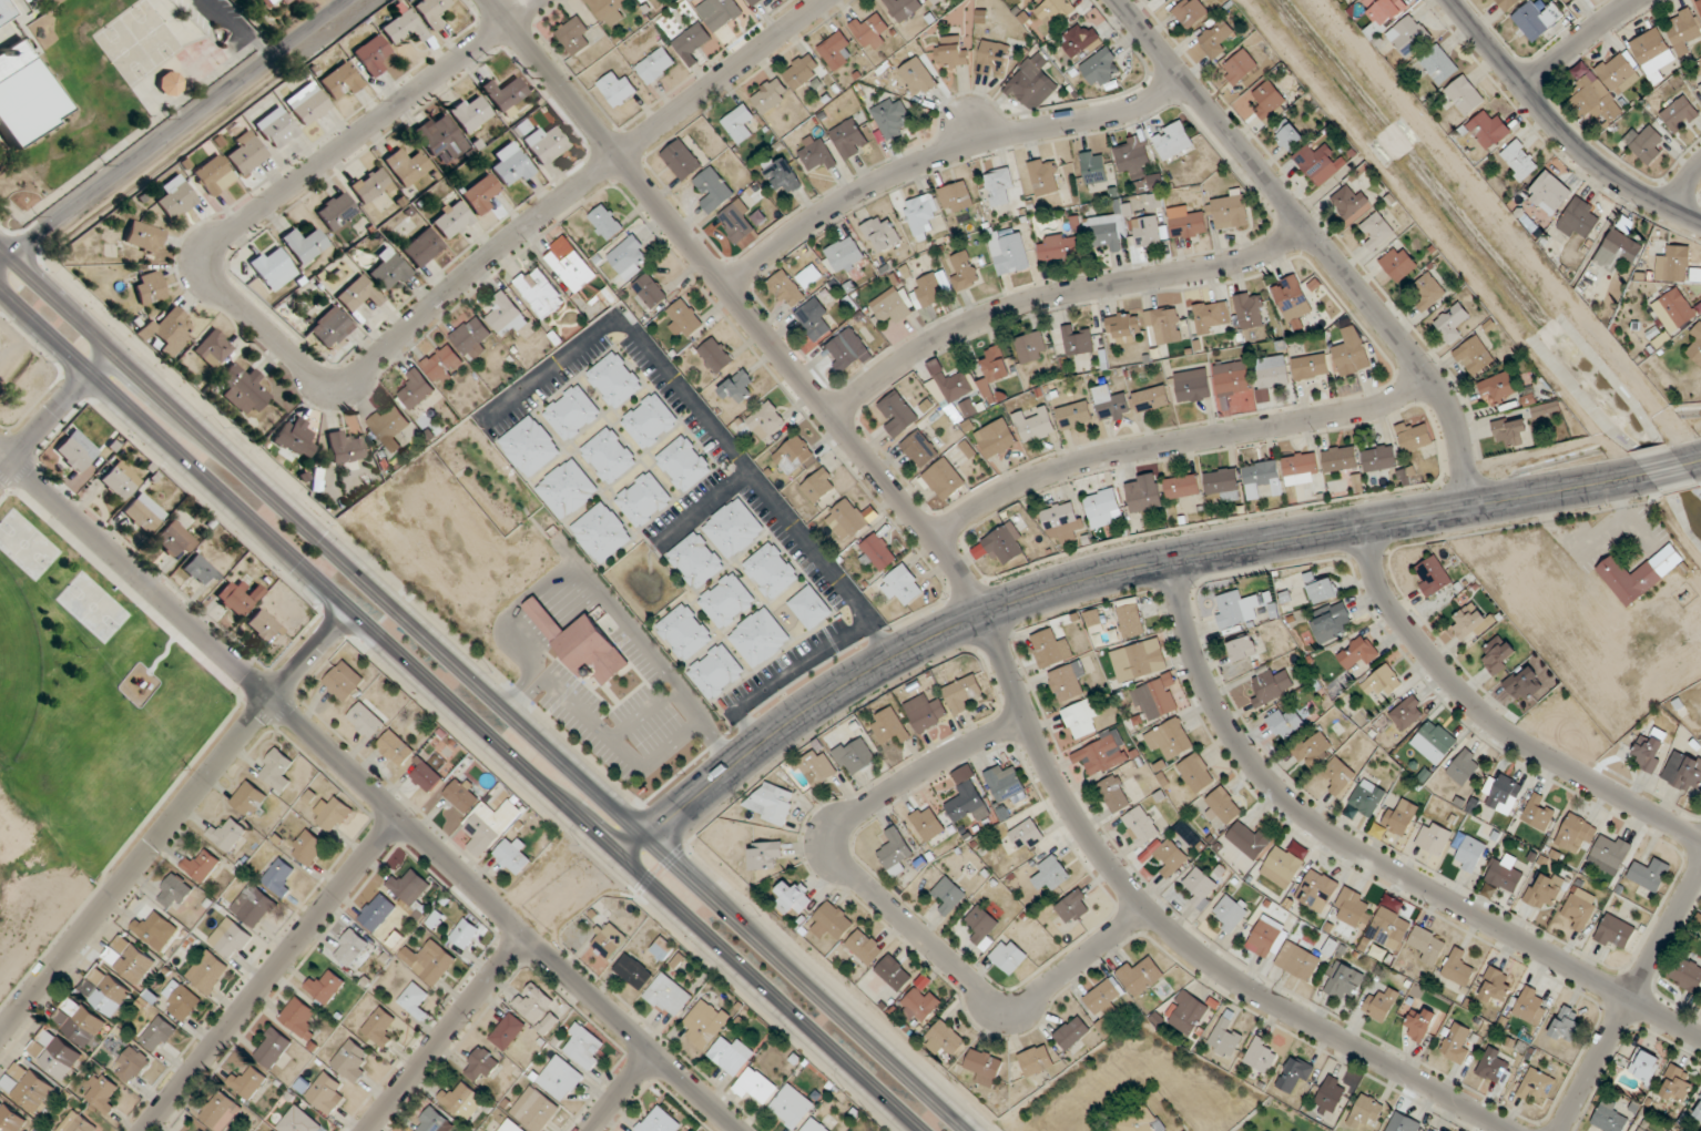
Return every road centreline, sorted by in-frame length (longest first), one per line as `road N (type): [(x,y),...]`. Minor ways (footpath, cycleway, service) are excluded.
road 1 (residential): [(1511,1130),(1236,981),(1133,895),(1065,799),(986,614),(953,566),(490,0)]
road 2 (secondary): [(973,1130),(0,245)]
road 3 (secondary): [(0,295),(920,1130)]
road 4 (residential): [(824,0),(512,237),(370,366),(342,383),(314,379),(218,289),(210,271),(215,242),(537,0)]
road 5 (tertiary): [(623,858),(812,707),(936,635),(1015,602),(1138,566),(1644,475)]
road 6 (residential): [(0,451),(738,1130)]
road 7 (residential): [(1700,1037),(1310,822),(1254,767),(1222,719),(1196,663),(1168,561)]
road 8 (residential): [(1145,908),(1009,1009),(979,996),(839,859),(835,835),(847,818),(1027,720)]
road 9 (residential): [(1474,506),(1443,397),(1118,0)]
road 10 (residential): [(0,1033),(350,613)]
road 11 (residential): [(931,539),(991,497),(1059,468),(1383,406),(1428,377)]
road 12 (residential): [(832,416),(896,364),(987,316),(1254,258),(1303,226)]
road 13 (residential): [(725,286),(815,217),(885,177),(981,141),(1113,114),(1180,78)]
road 14 (residential): [(1700,839),(1481,715),(1385,598),(1365,526)]
road 15 (tertiary): [(0,262),(347,0)]
road 16 (residential): [(144,1130),(400,819)]
road 17 (residential): [(1449,0),(1586,155),(1626,186),(1700,223)]
road 18 (residential): [(1558,1130),(1700,867)]
road 19 (residential): [(365,1130),(522,935)]
road 20 (residential): [(0,476),(113,348)]
road 21 (residential): [(1637,0),(1522,84)]

